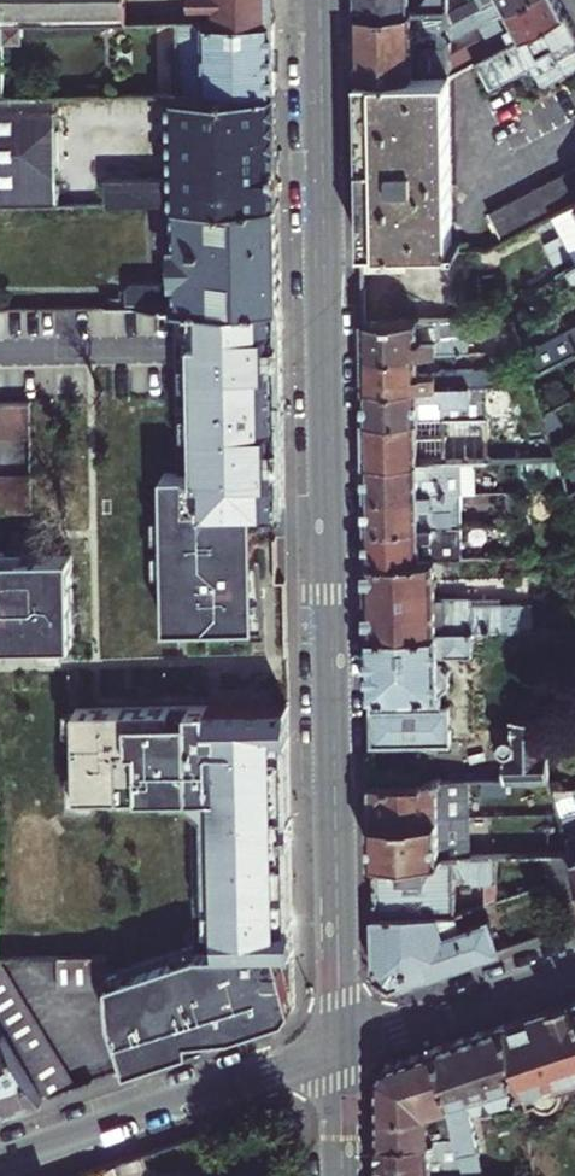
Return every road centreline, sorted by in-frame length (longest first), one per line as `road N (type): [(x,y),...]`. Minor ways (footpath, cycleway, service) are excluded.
road 1 (primary): [(337,1043),(319,0)]
road 2 (residential): [(0,1160),(337,1043)]
road 3 (residential): [(337,1043),(574,965)]
road 4 (primary): [(340,1175),(337,1043)]

